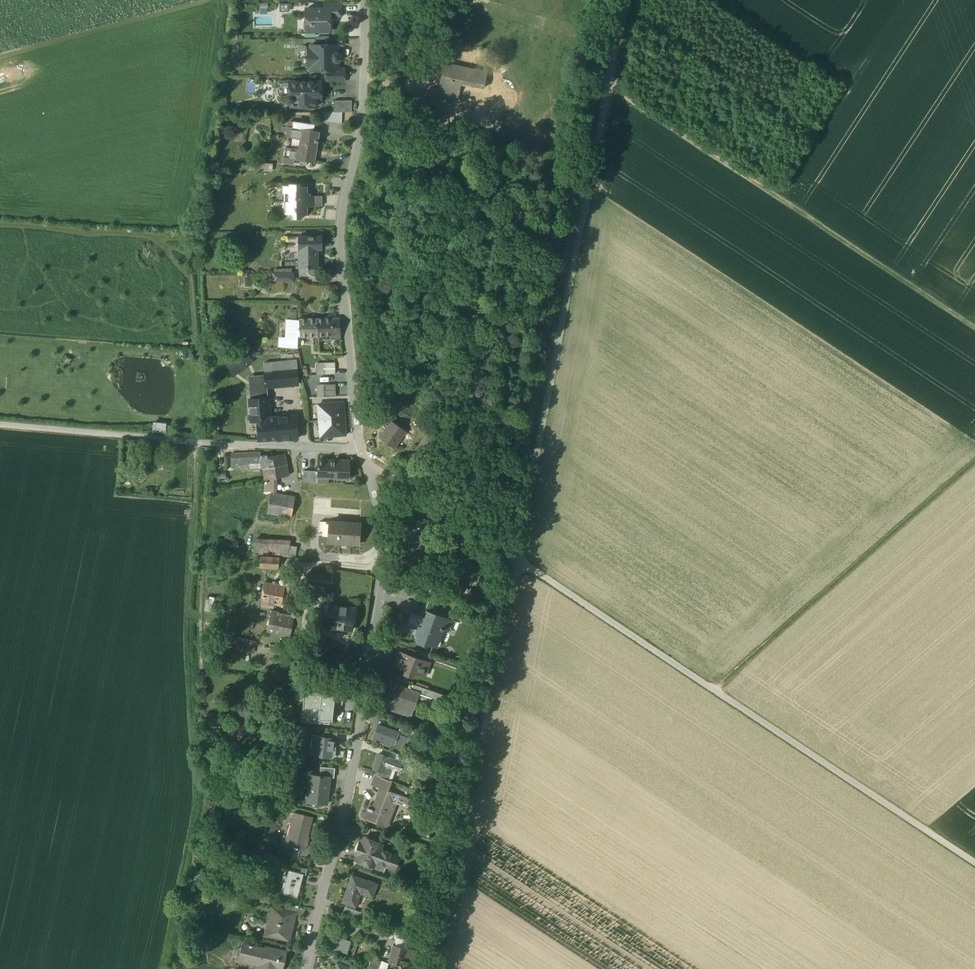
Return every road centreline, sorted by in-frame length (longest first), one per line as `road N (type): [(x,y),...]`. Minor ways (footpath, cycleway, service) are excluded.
road 1 (residential): [(364,0),(360,137),(338,237),(363,452),(383,537),(360,733),(305,968)]
road 2 (track): [(625,0),(515,559)]
road 3 (track): [(974,862),(515,559)]
road 4 (track): [(974,328),(607,83)]
road 5 (track): [(515,559),(434,968)]
road 6 (track): [(363,452),(0,425)]
road 7 (track): [(716,690),(974,462)]
road 8 (track): [(368,465),(455,508),(515,559)]

